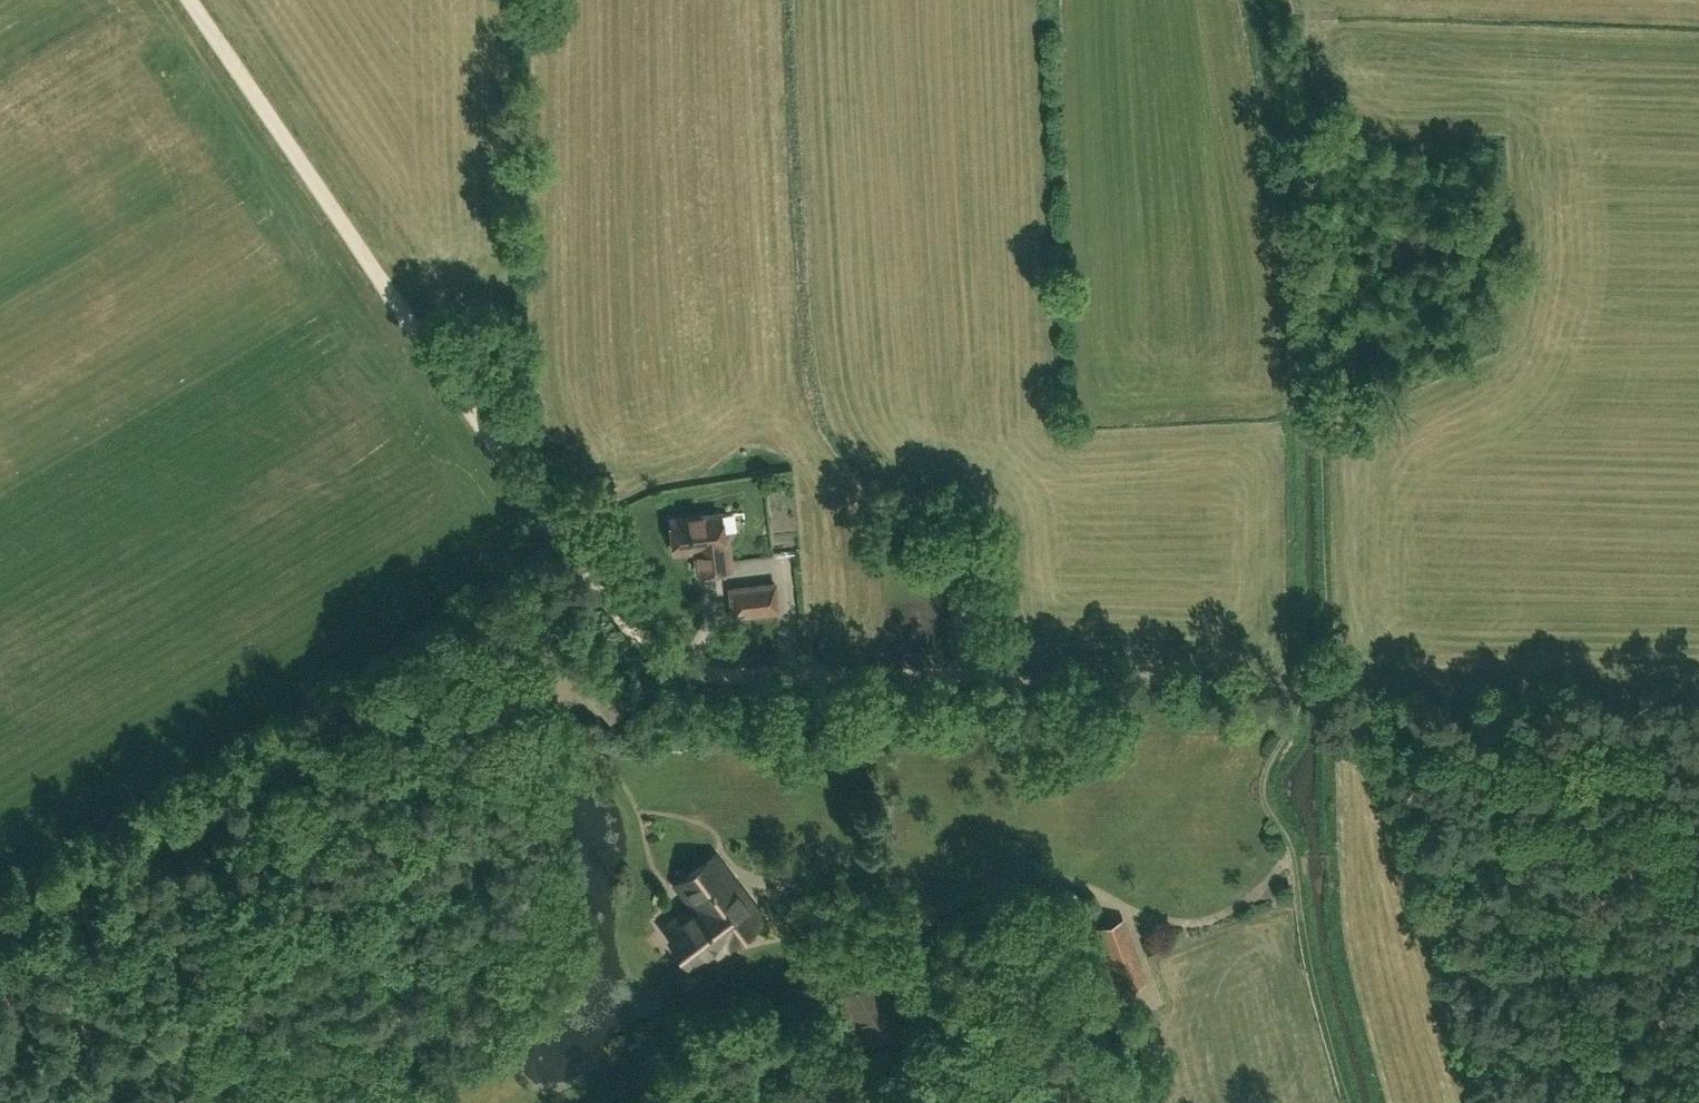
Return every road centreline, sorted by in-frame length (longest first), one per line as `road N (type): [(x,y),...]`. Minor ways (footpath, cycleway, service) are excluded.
road 1 (track): [(215,0),(546,530),(624,636),(690,669),(767,675),(1300,681)]

